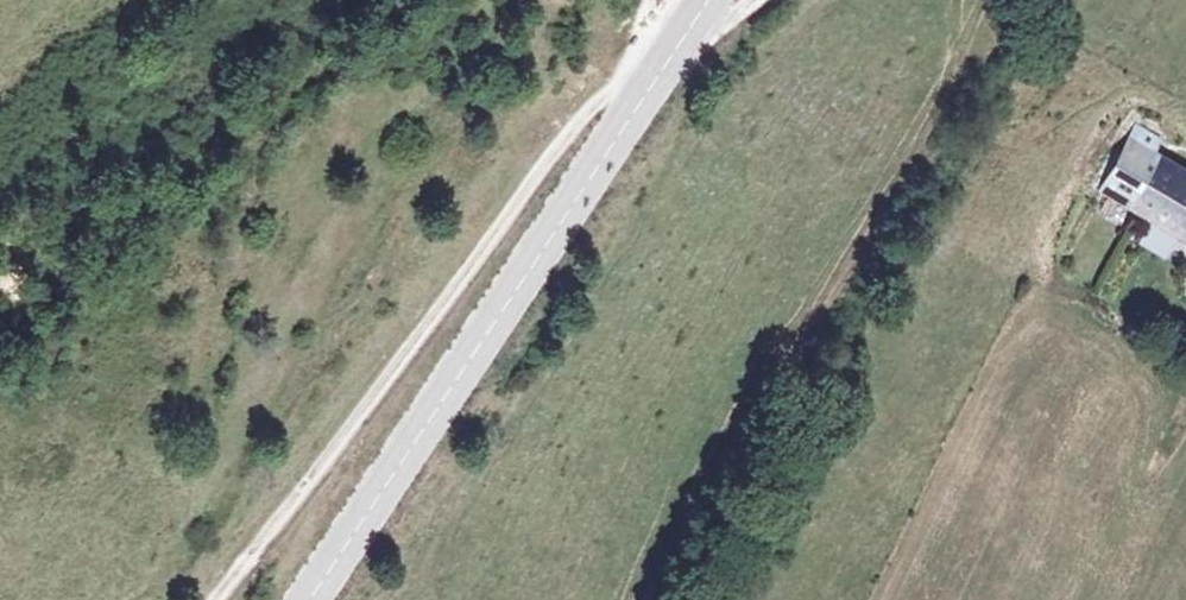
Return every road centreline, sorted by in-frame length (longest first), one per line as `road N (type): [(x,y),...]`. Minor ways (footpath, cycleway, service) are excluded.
road 1 (track): [(218,599),(576,126),(627,81),(753,0)]
road 2 (tertiary): [(709,0),(309,599)]

